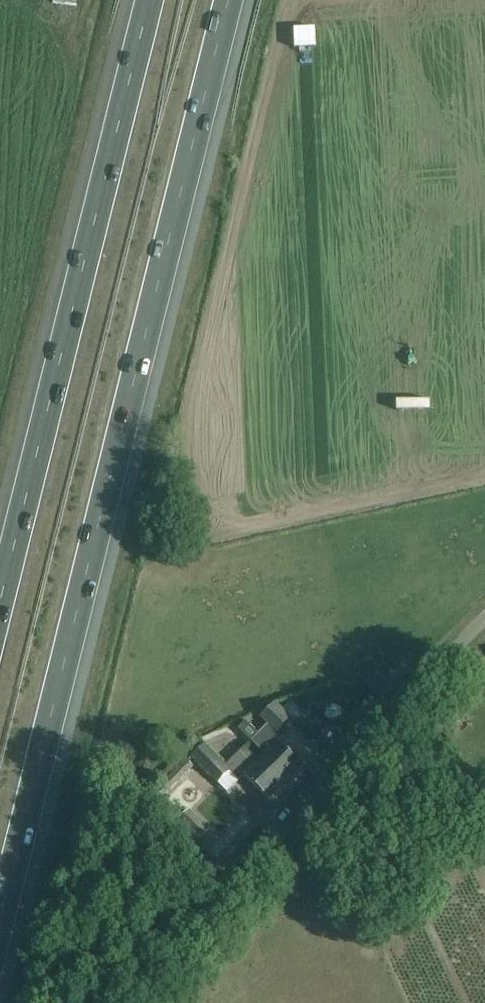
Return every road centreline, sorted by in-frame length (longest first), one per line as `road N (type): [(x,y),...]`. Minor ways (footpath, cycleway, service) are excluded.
road 1 (motorway): [(0,929),(228,0)]
road 2 (motorway): [(149,0),(0,603)]
road 3 (unclassified): [(123,1002),(484,618)]

